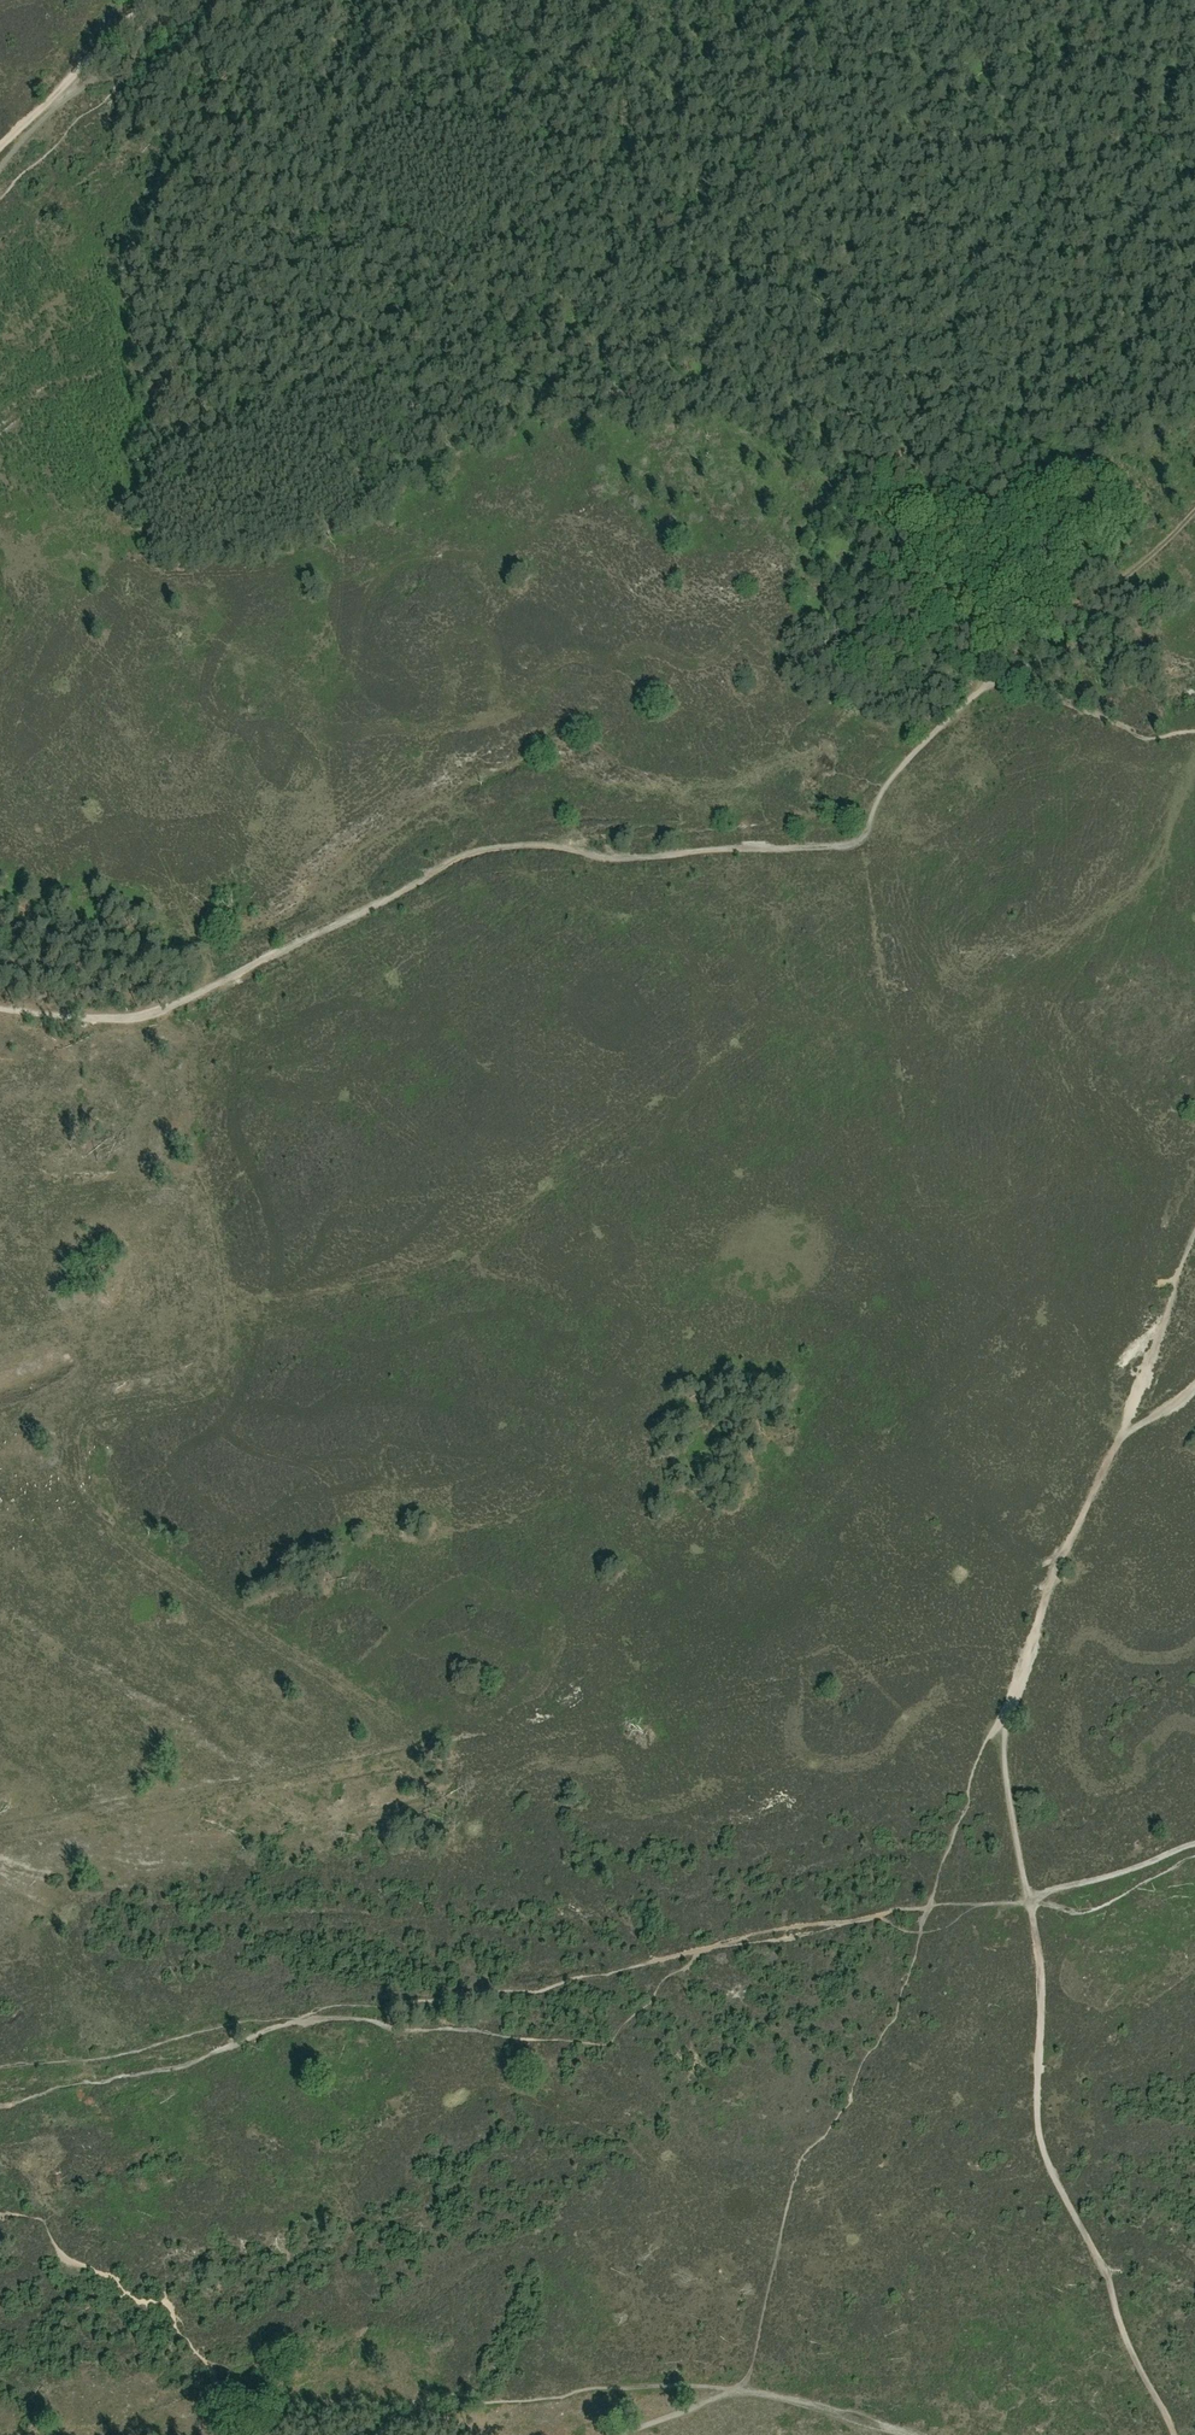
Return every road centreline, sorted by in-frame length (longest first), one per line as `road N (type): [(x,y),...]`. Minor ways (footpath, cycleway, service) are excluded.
road 1 (track): [(0,1009),(146,1015),(485,848),(534,843),(617,857),(856,844),(897,772),(989,681),(1006,675)]
road 2 (track): [(1006,675),(1041,617),(1098,595),(1194,512)]
road 3 (track): [(152,0),(0,148)]

